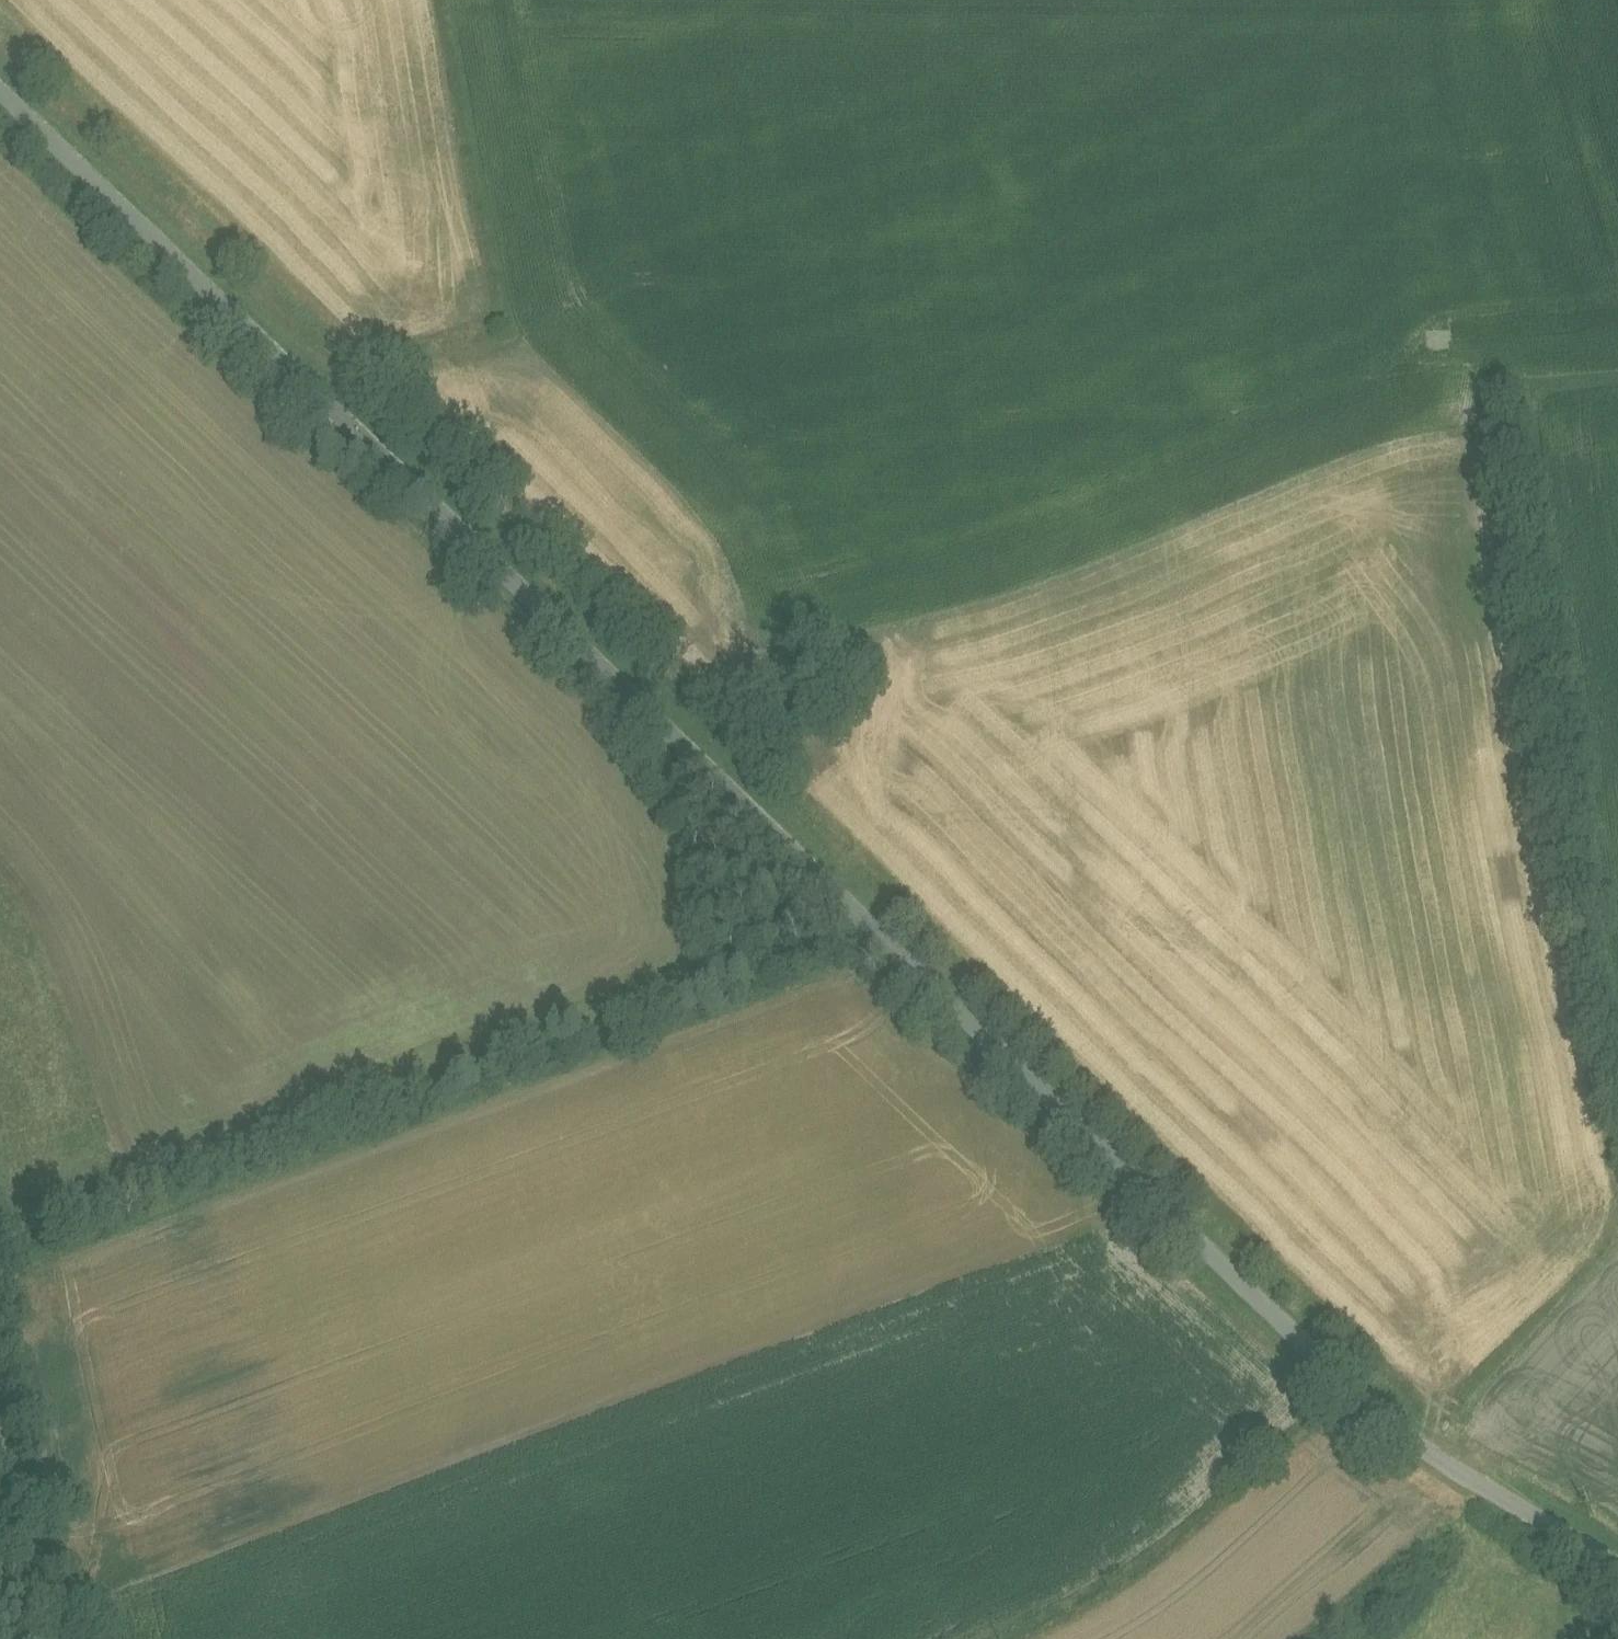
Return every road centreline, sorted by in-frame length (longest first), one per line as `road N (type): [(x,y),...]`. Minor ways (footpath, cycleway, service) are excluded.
road 1 (unclassified): [(1617,1563),(1394,1427),(0,90)]
road 2 (track): [(0,1440),(47,1638)]

